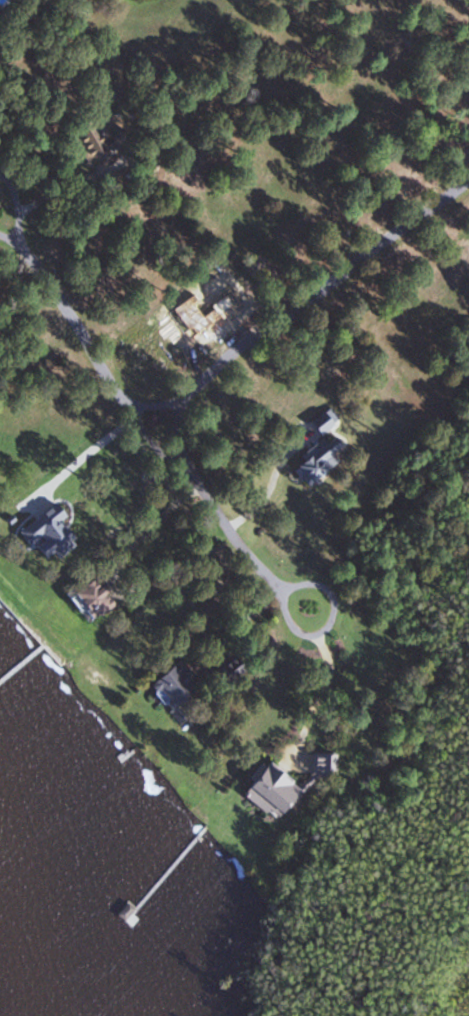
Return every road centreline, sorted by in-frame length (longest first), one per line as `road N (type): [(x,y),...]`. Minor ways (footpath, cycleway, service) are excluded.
road 1 (residential): [(19,240),(132,416),(178,458),(282,587)]
road 2 (residential): [(468,179),(228,355),(177,406)]
road 3 (residential): [(282,587),(294,629),(324,632),(333,602),(326,590),(282,587)]

